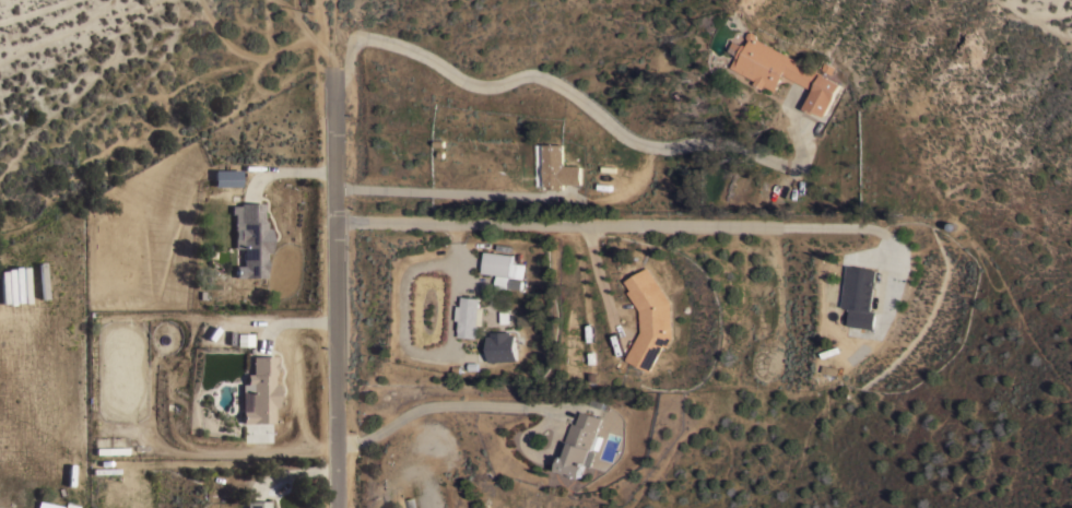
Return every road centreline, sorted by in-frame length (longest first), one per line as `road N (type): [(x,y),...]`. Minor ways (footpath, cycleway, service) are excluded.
road 1 (residential): [(337,74),(337,507)]

